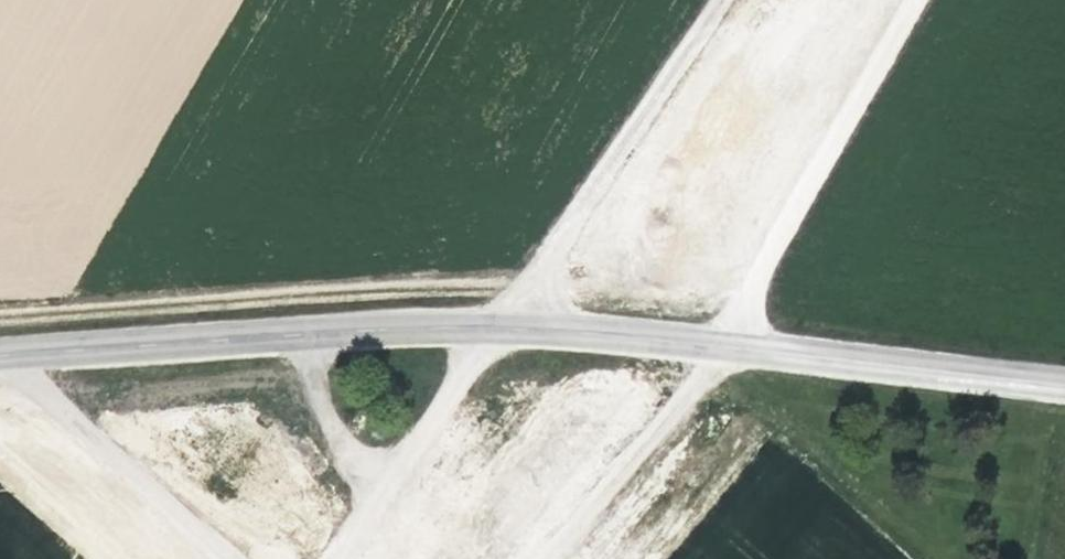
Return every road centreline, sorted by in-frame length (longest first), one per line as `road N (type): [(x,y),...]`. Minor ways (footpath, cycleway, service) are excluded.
road 1 (tertiary): [(0,355),(493,323),(1064,383)]
road 2 (track): [(543,558),(683,404),(919,0)]
road 3 (track): [(0,392),(309,370)]

